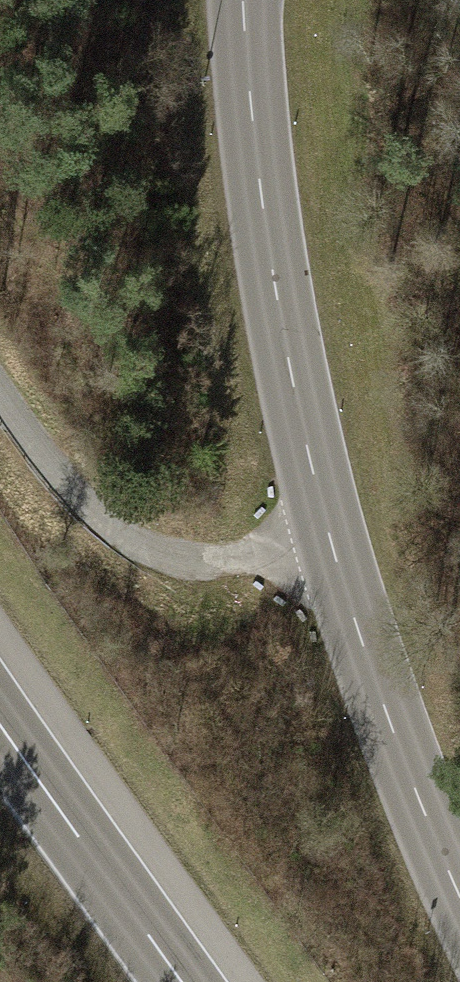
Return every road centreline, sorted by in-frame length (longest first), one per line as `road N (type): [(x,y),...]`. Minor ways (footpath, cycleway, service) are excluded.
road 1 (tertiary): [(459,893),(360,634),(307,448),(256,175),(243,0)]
road 2 (track): [(0,390),(57,470),(142,543),(215,561),(332,539)]
road 3 (motorway): [(182,981),(0,725)]

